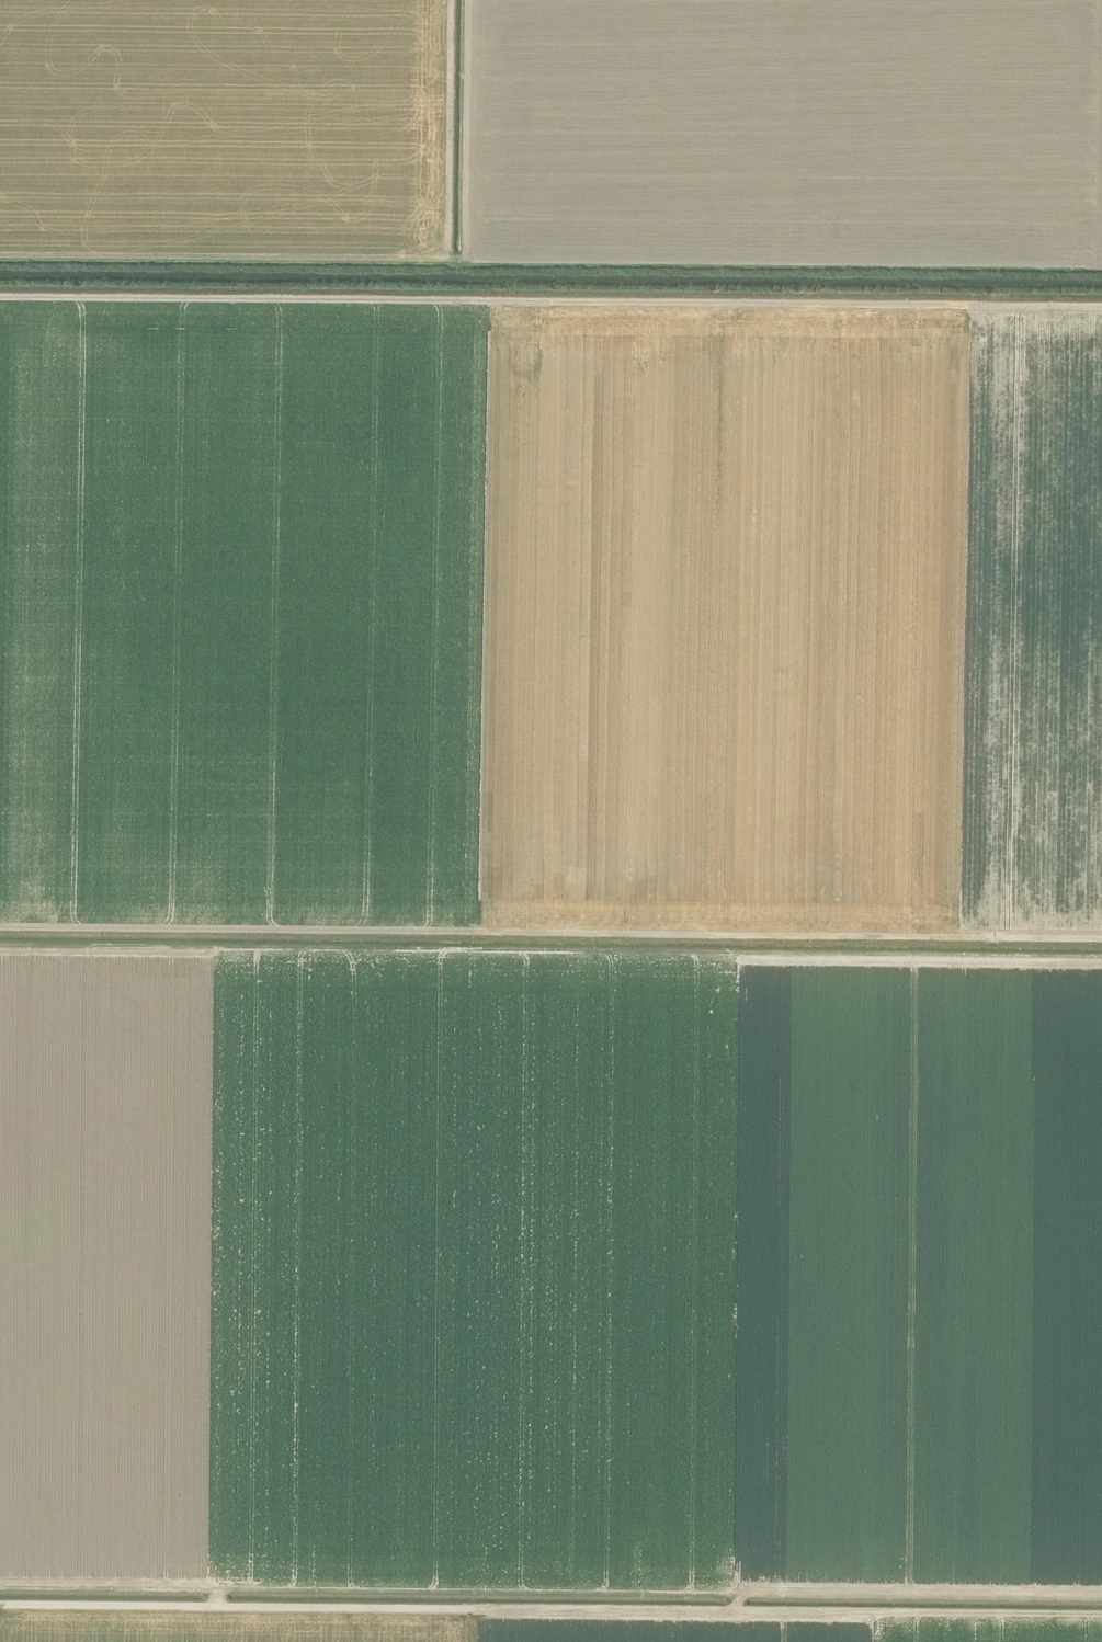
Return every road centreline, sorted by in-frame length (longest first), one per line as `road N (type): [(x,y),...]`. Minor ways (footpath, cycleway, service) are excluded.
road 1 (track): [(1101,1615),(0,1604)]

